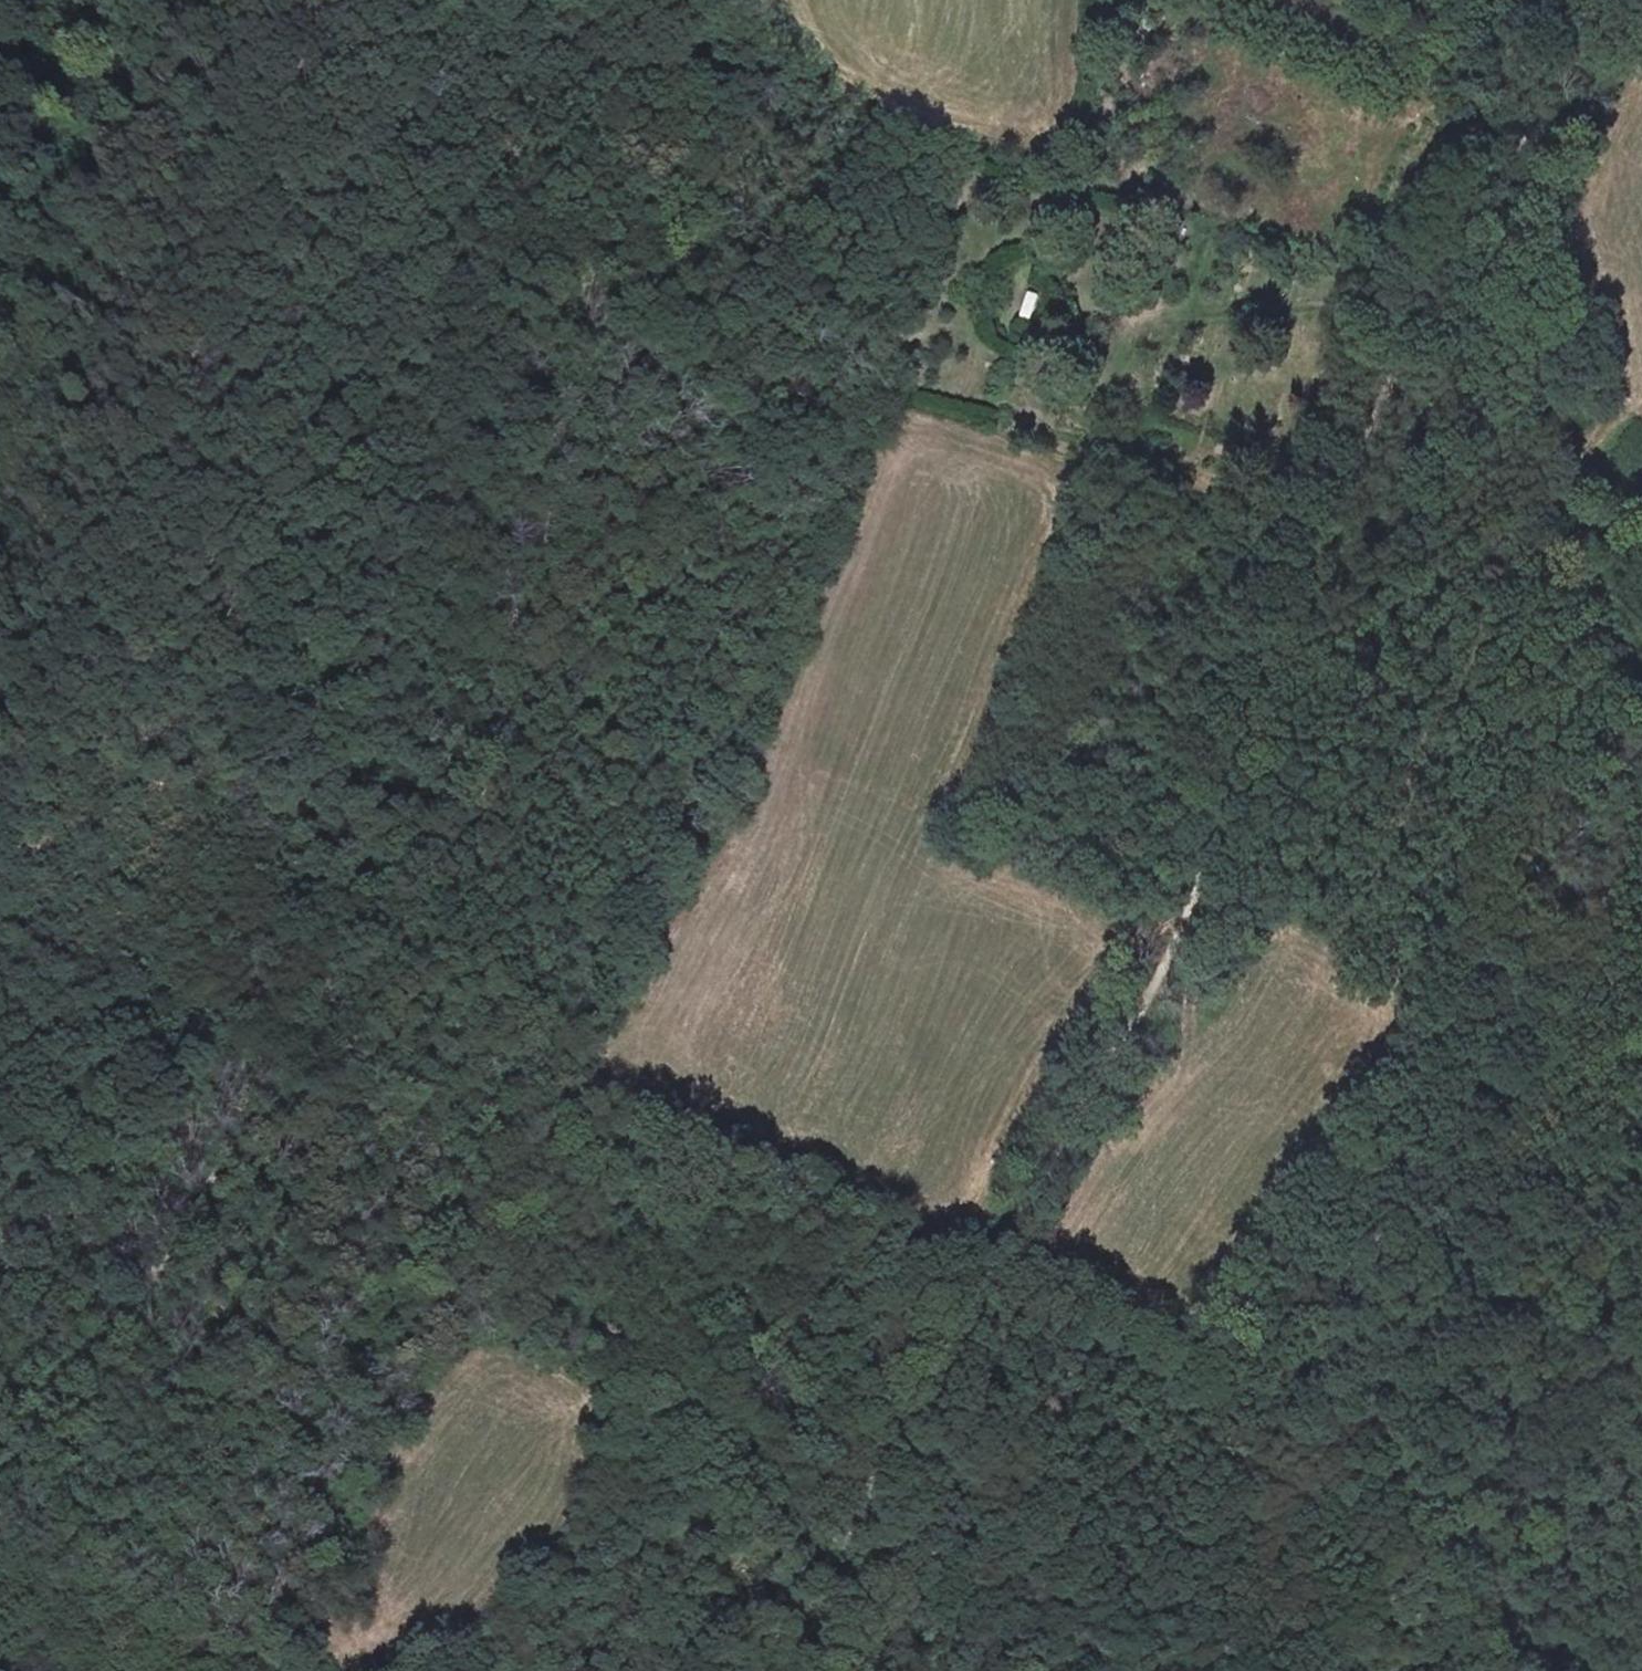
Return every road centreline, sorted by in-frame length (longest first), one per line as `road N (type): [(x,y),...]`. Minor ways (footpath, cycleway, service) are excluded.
road 1 (track): [(1601,0),(1419,316),(1287,637),(1173,948),(846,1534),(746,1670)]
road 2 (track): [(1317,1670),(1395,1597),(1454,1505),(1521,1430),(1641,1245)]

